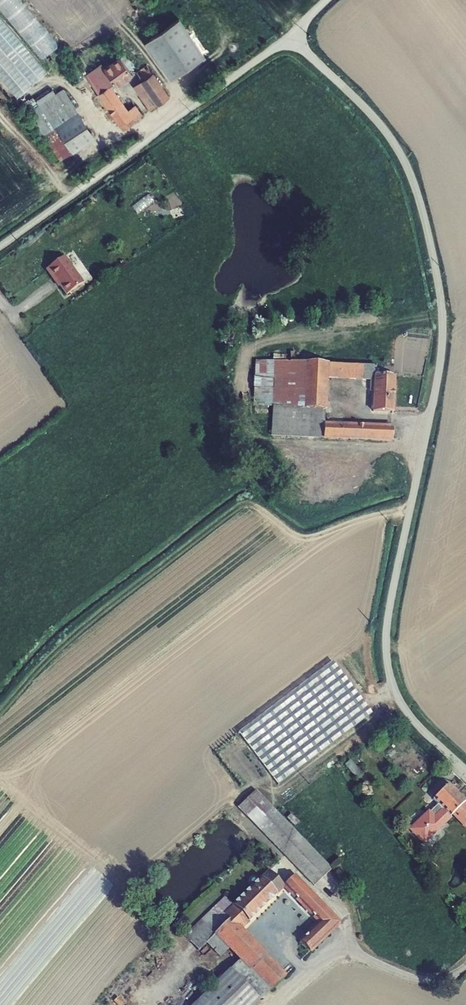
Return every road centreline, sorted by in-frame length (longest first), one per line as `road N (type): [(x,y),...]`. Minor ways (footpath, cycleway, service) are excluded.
road 1 (residential): [(465,770),(411,717),(386,657),(441,349),(423,213),(381,124),(290,36)]
road 2 (unclassified): [(0,245),(290,36)]

